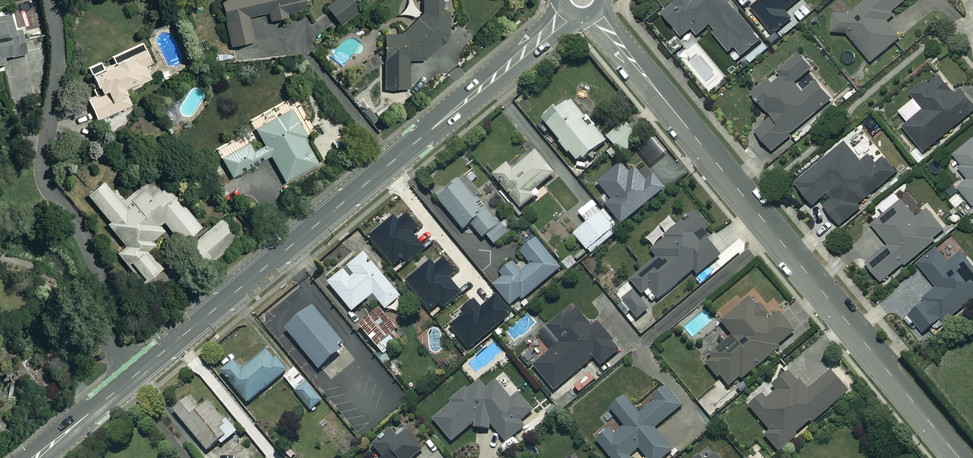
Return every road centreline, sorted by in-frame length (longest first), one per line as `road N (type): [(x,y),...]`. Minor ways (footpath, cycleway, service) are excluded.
road 1 (residential): [(960,457),(593,13)]
road 2 (tertiary): [(134,376),(566,10)]
road 3 (residential): [(134,376),(83,232),(45,183),(59,38),(51,0)]
road 4 (tertiary): [(36,457),(134,376)]

